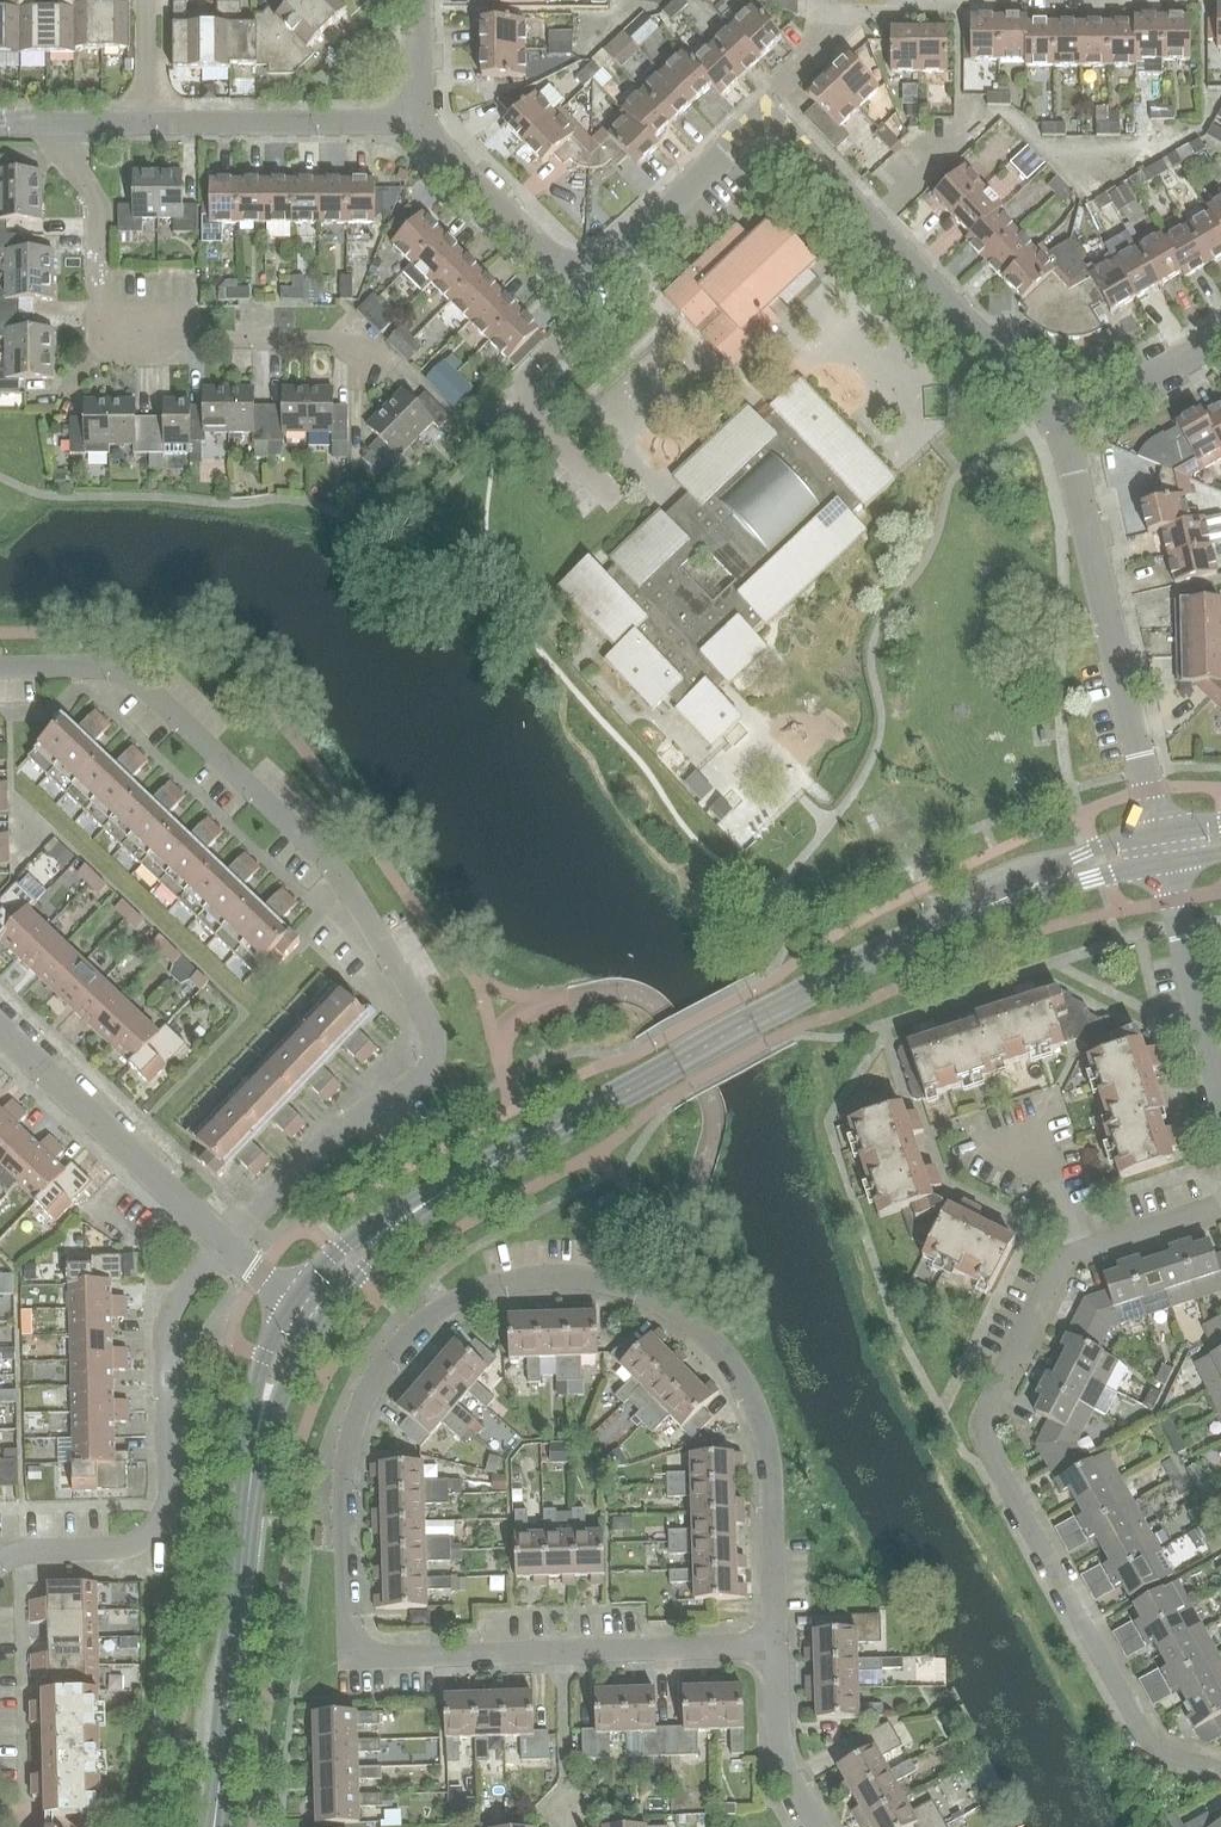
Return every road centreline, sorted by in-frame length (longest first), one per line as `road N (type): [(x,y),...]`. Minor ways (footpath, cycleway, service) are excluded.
road 1 (residential): [(666,1305),(605,1281),(532,1277),(460,1299),(403,1342),(365,1397),(349,1449),(350,1658),(775,1645)]
road 2 (residential): [(226,1245),(323,1147),(426,1072),(430,1023),(338,872),(142,683),(98,666),(0,669)]
road 3 (residential): [(1077,1250),(1055,1267),(980,1433),(1152,1746),(1220,1770)]
road 4 (tertiary): [(470,1177),(963,915)]
road 5 (residential): [(375,359),(354,340),(99,340),(99,204),(74,169),(61,123)]
road 6 (residential): [(0,1562),(21,1551),(124,1547),(159,1522),(170,1497),(170,1319),(226,1245)]
road 7 (residential): [(420,122),(549,259),(586,272),(614,258),(764,116)]
road 8 (residential): [(764,116),(1061,428)]
road 9 (residential): [(1158,832),(1061,428)]
road 10 (residential): [(775,1645),(770,1461),(759,1417),(713,1342),(666,1305)]
road 11 (residential): [(0,1028),(226,1245)]
road 12 (residential): [(145,123),(420,122)]
road 13 (residential): [(1220,1100),(1165,861)]
road 14 (tertiary): [(470,1177),(419,1195),(351,1238),(293,1301)]
road 15 (tertiary): [(227,1702),(250,1486)]
road 16 (tertiary): [(1158,832),(1103,845),(963,915)]
road 17 (tertiary): [(963,915),(1165,861)]
road 18 (tertiary): [(321,1322),(365,1267),(470,1177)]
road 19 (tertiary): [(293,1301),(255,1388),(250,1486)]
road 20 (residential): [(819,1826),(782,1753),(775,1645)]
road 21 (residential): [(1061,428),(1220,336)]
road 22 (tertiary): [(250,1486),(293,1369),(321,1322)]
road 23 (residential): [(1220,1203),(1077,1250)]
road 24 (residential): [(1077,1250),(1050,1170),(1002,1146)]
road 25 (residential): [(764,116),(817,52),(817,0)]
road 26 (tertiary): [(227,1702),(205,1826)]
road 27 (tertiary): [(222,1826),(227,1702)]
road 28 (residential): [(145,123),(145,0)]
road 29 (residential): [(418,0),(420,122)]

